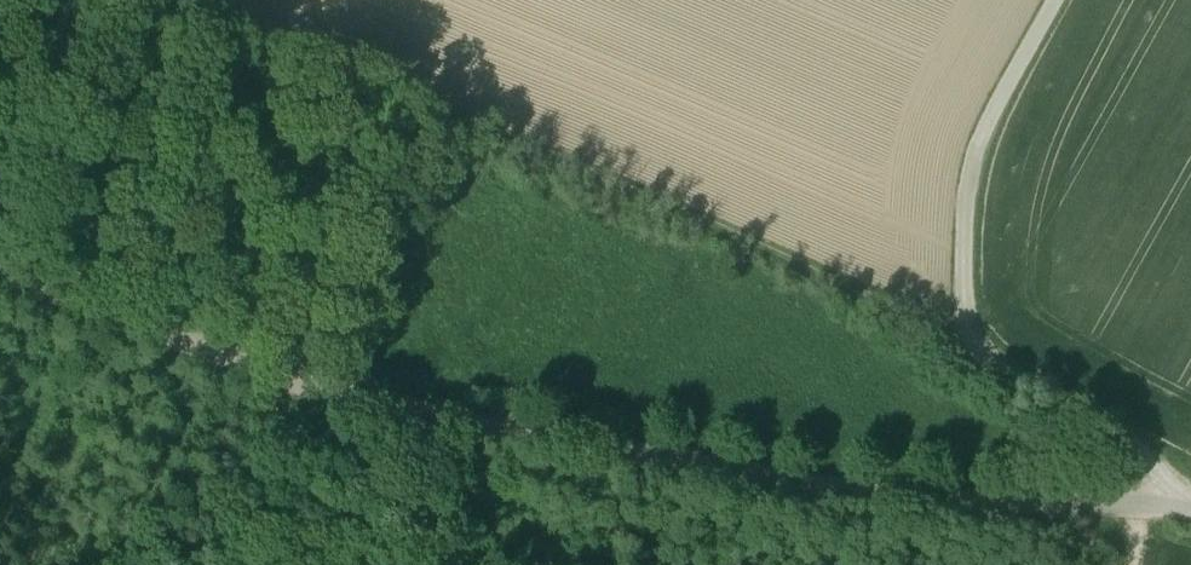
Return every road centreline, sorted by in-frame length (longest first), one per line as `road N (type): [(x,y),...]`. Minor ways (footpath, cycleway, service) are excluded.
road 1 (unclassified): [(1190,509),(934,498),(781,479),(399,406),(249,366),(0,258)]
road 2 (track): [(968,331),(982,135),(1058,0)]
road 3 (track): [(1155,465),(989,362),(968,331)]
road 4 (track): [(74,0),(0,173)]

